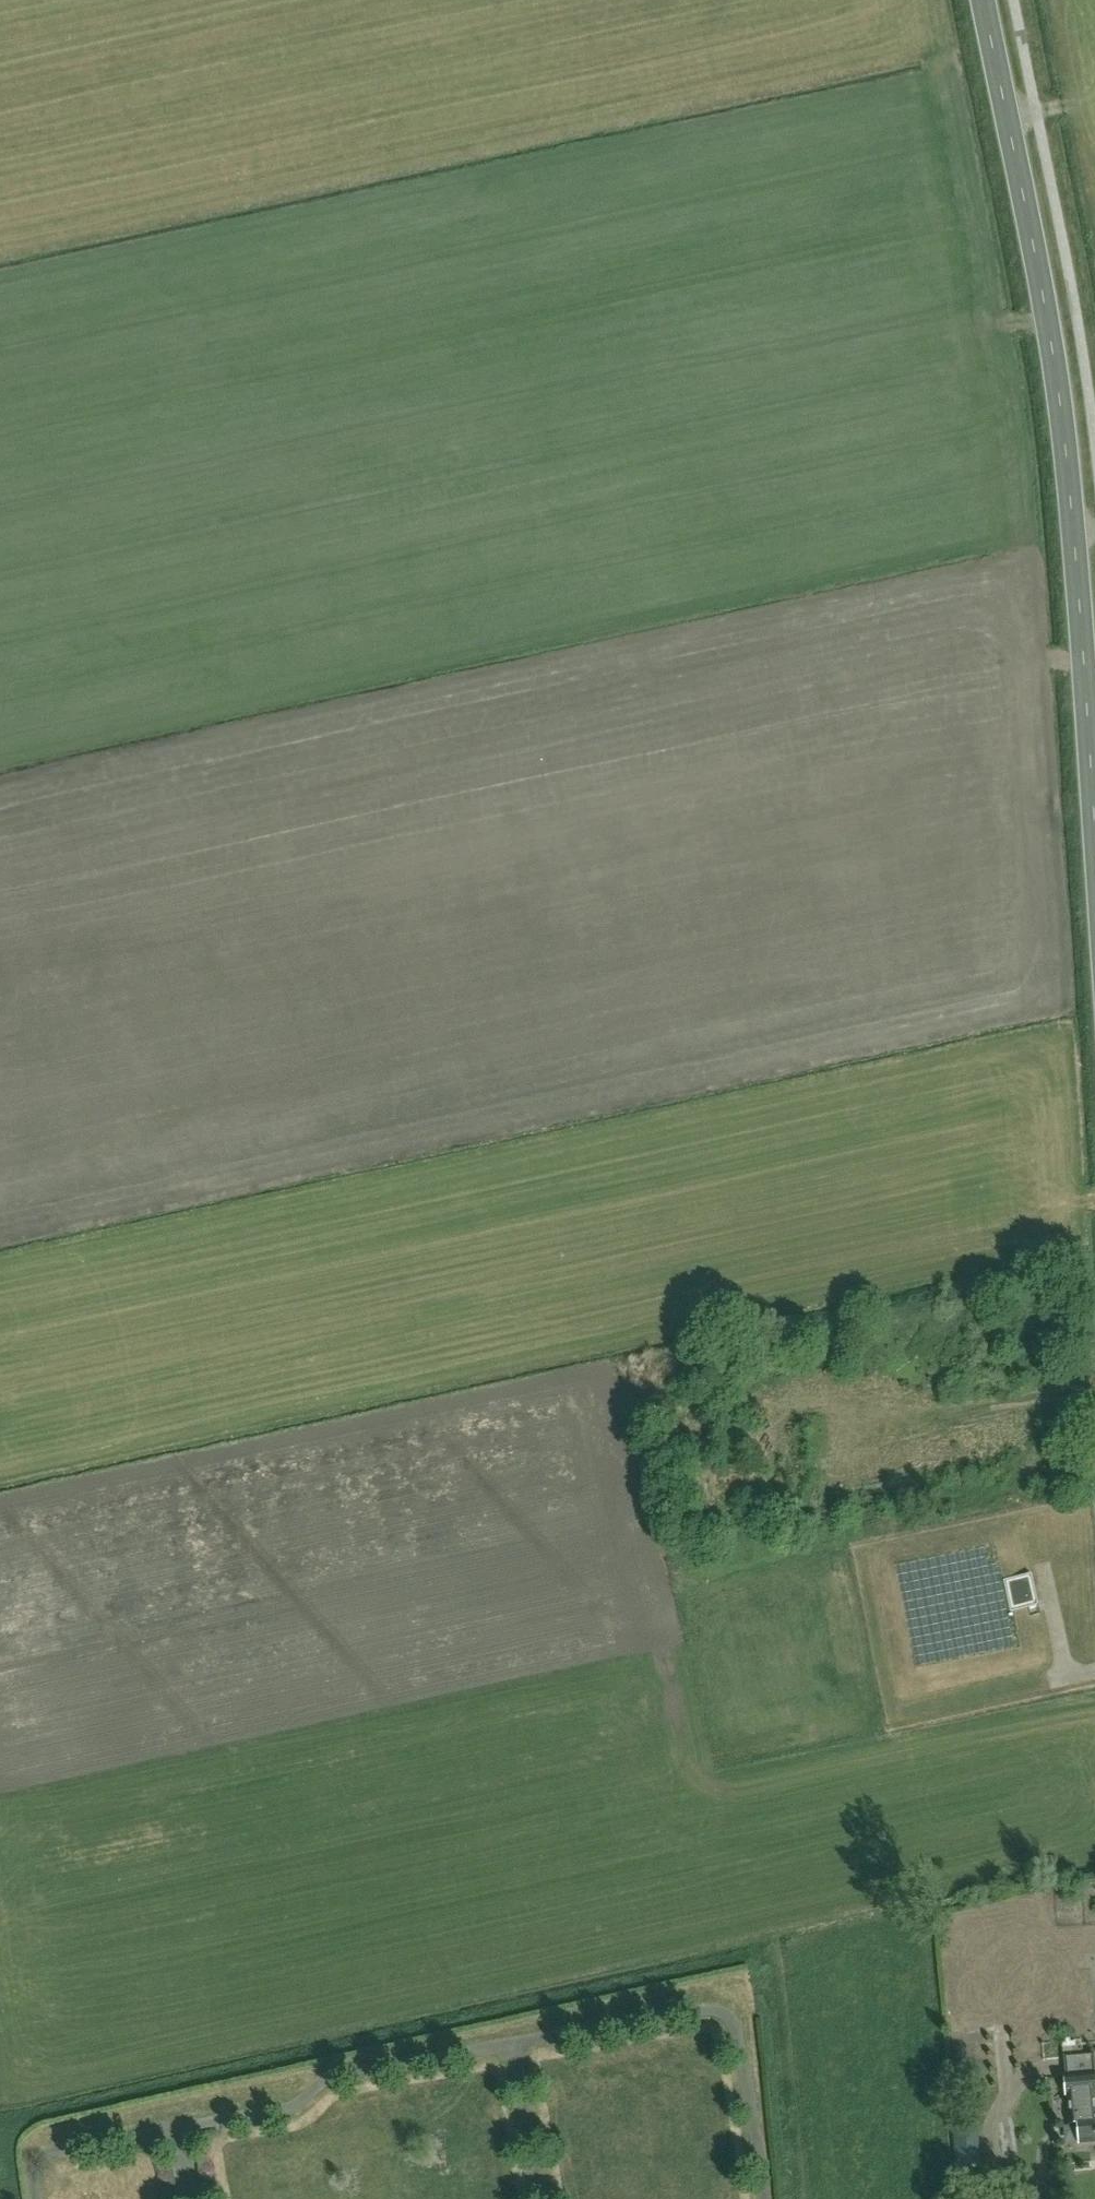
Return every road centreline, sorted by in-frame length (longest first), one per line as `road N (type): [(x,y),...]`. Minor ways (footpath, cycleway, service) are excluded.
road 1 (tertiary): [(1094,823),(1061,405),(983,0)]

